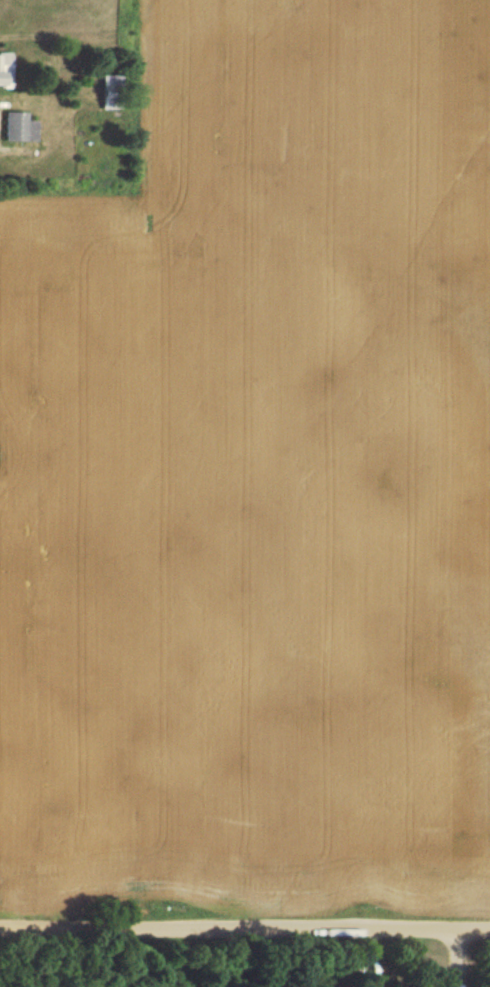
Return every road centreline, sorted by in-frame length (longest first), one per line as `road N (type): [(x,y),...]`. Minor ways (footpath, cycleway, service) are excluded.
road 1 (residential): [(489,931),(0,928)]

